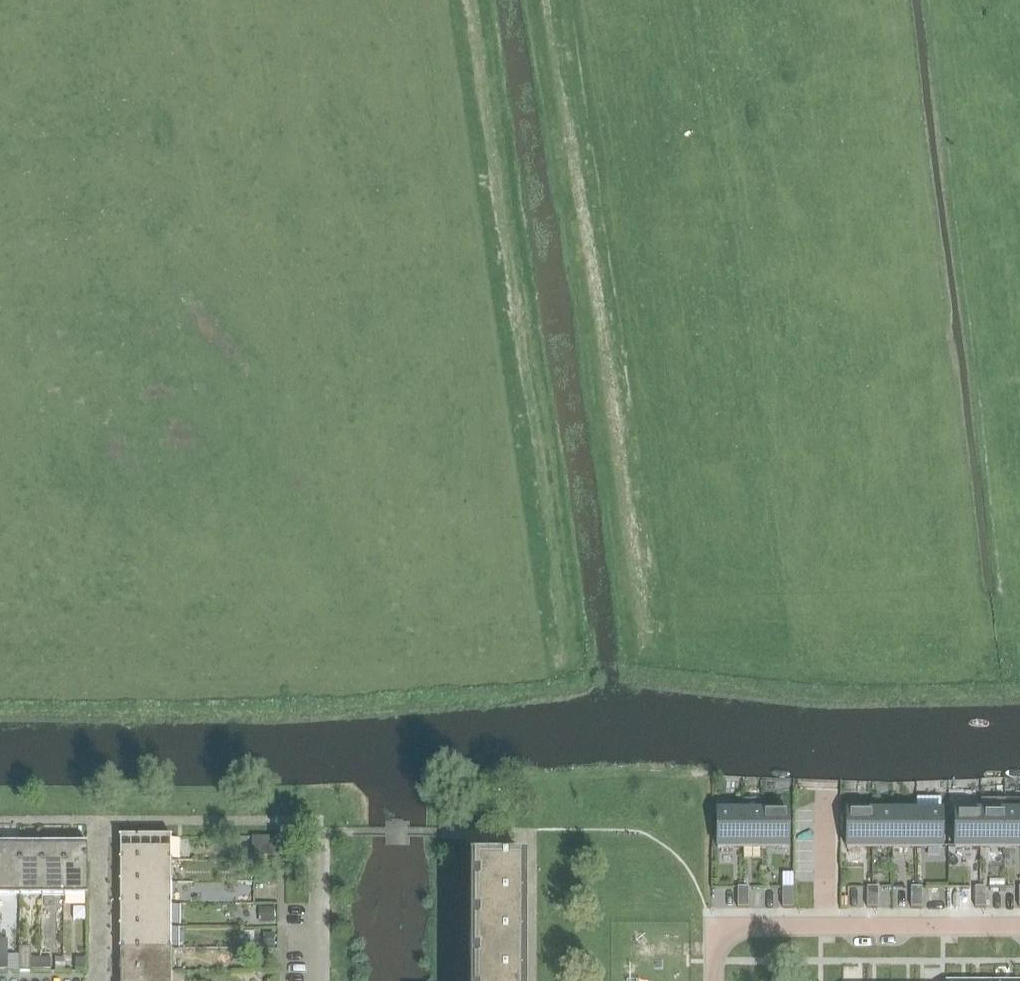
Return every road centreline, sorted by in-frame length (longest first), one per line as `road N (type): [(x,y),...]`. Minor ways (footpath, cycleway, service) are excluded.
road 1 (residential): [(1019,925),(715,926),(714,980)]

